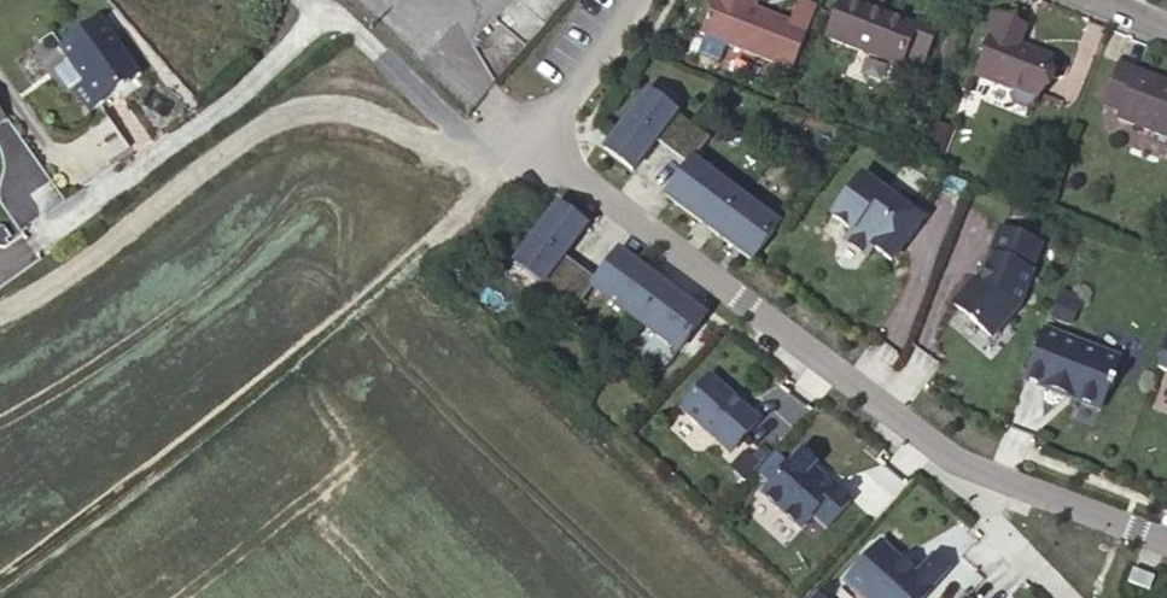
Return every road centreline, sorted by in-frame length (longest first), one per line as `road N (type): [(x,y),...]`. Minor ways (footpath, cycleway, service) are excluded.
road 1 (residential): [(526,142),(946,459),(1166,542)]
road 2 (track): [(526,142),(463,211),(166,460),(0,577)]
road 3 (residential): [(526,142),(478,153),(344,103),(281,115),(156,210),(0,308)]
road 4 (residential): [(631,0),(526,142)]

